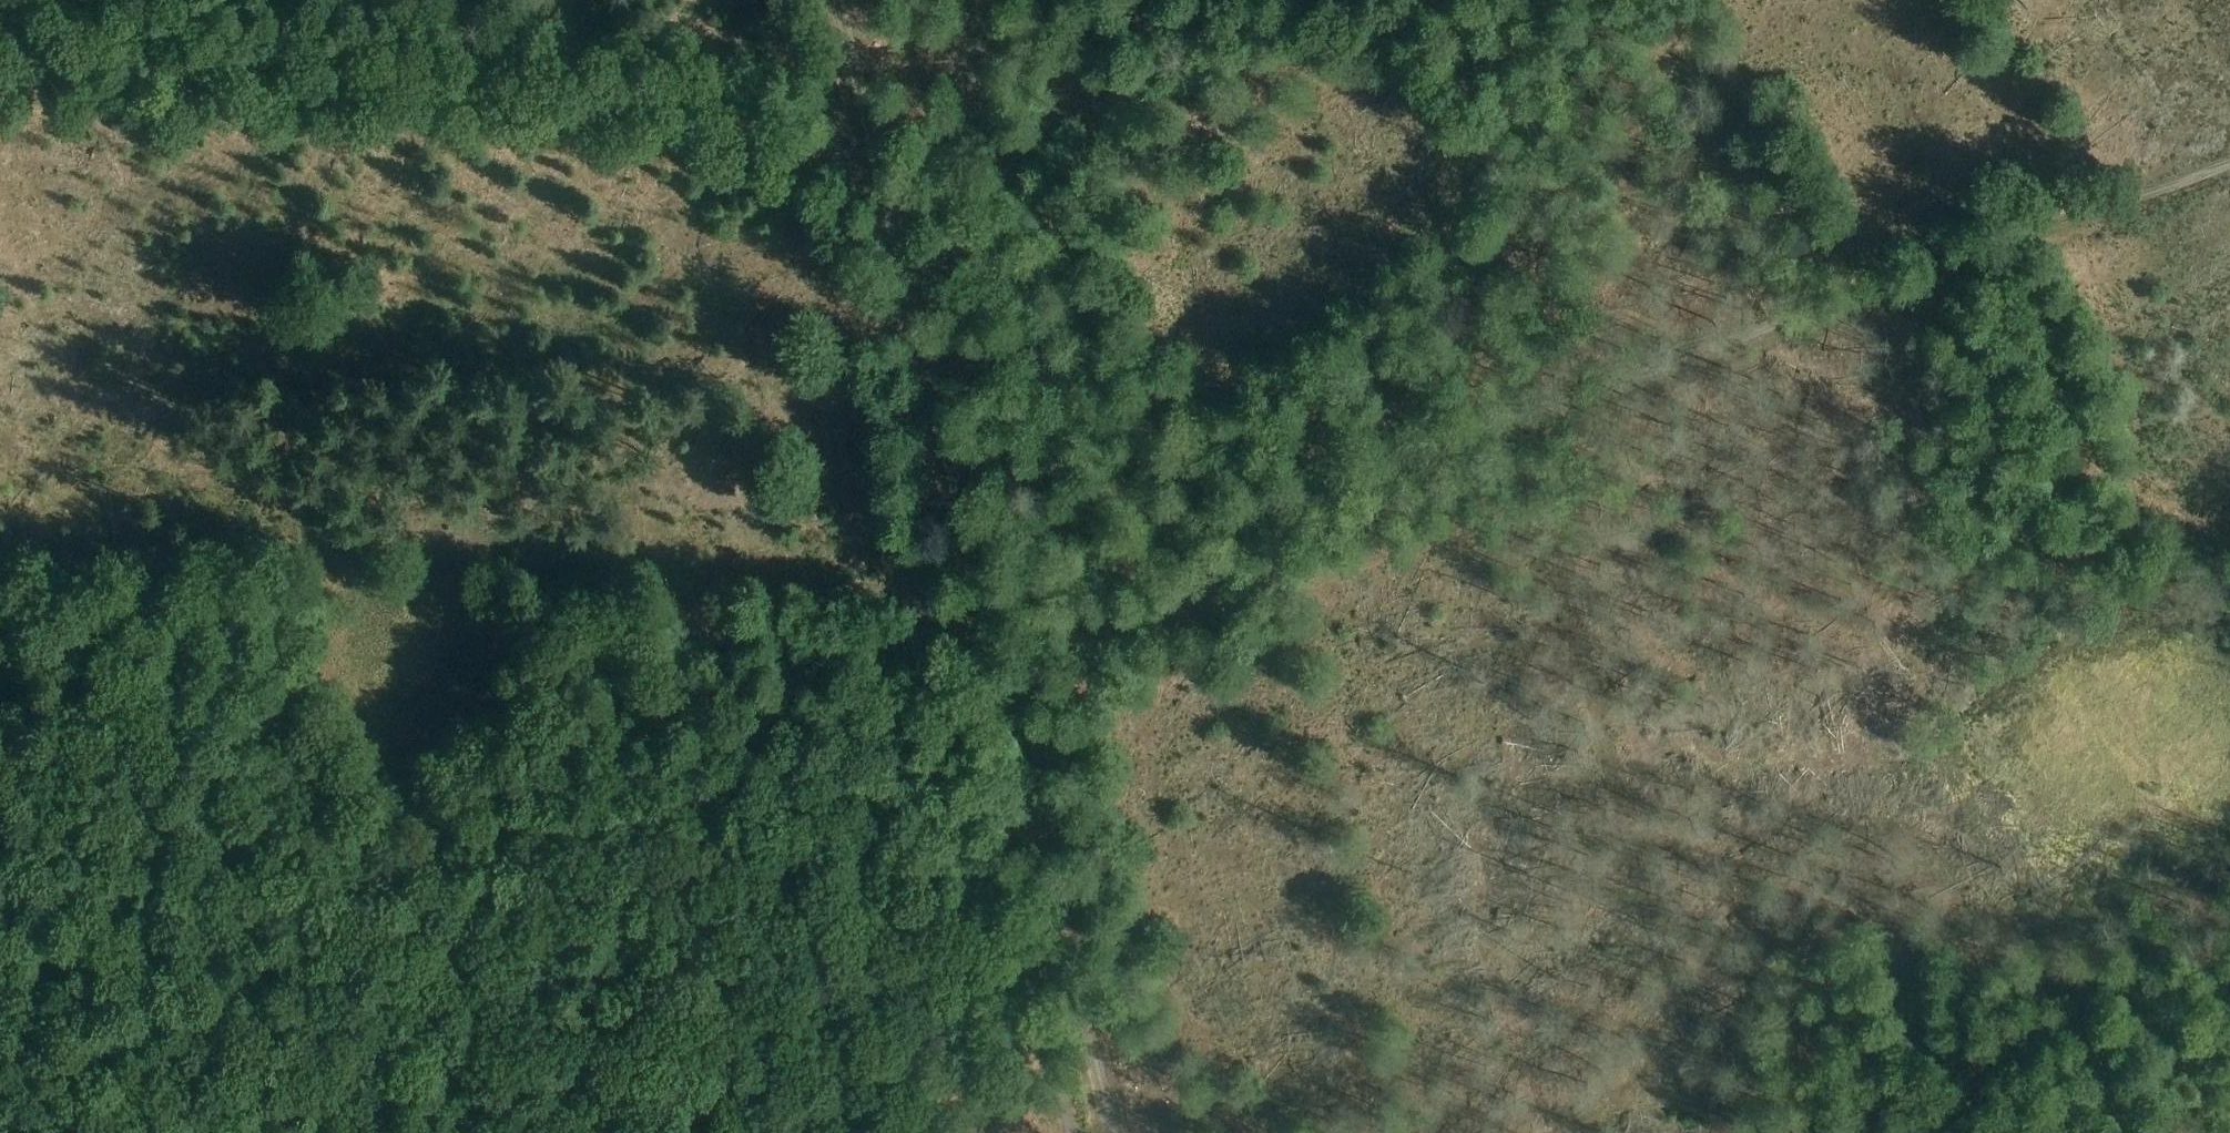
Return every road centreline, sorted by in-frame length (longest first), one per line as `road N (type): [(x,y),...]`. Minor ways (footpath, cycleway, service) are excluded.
road 1 (track): [(0,563),(426,539),(947,603),(1445,445),(2031,211),(2229,144)]
road 2 (track): [(1113,1132),(840,0)]
road 3 (track): [(1562,403),(1552,771),(1560,878),(1585,952),(1692,1132)]

